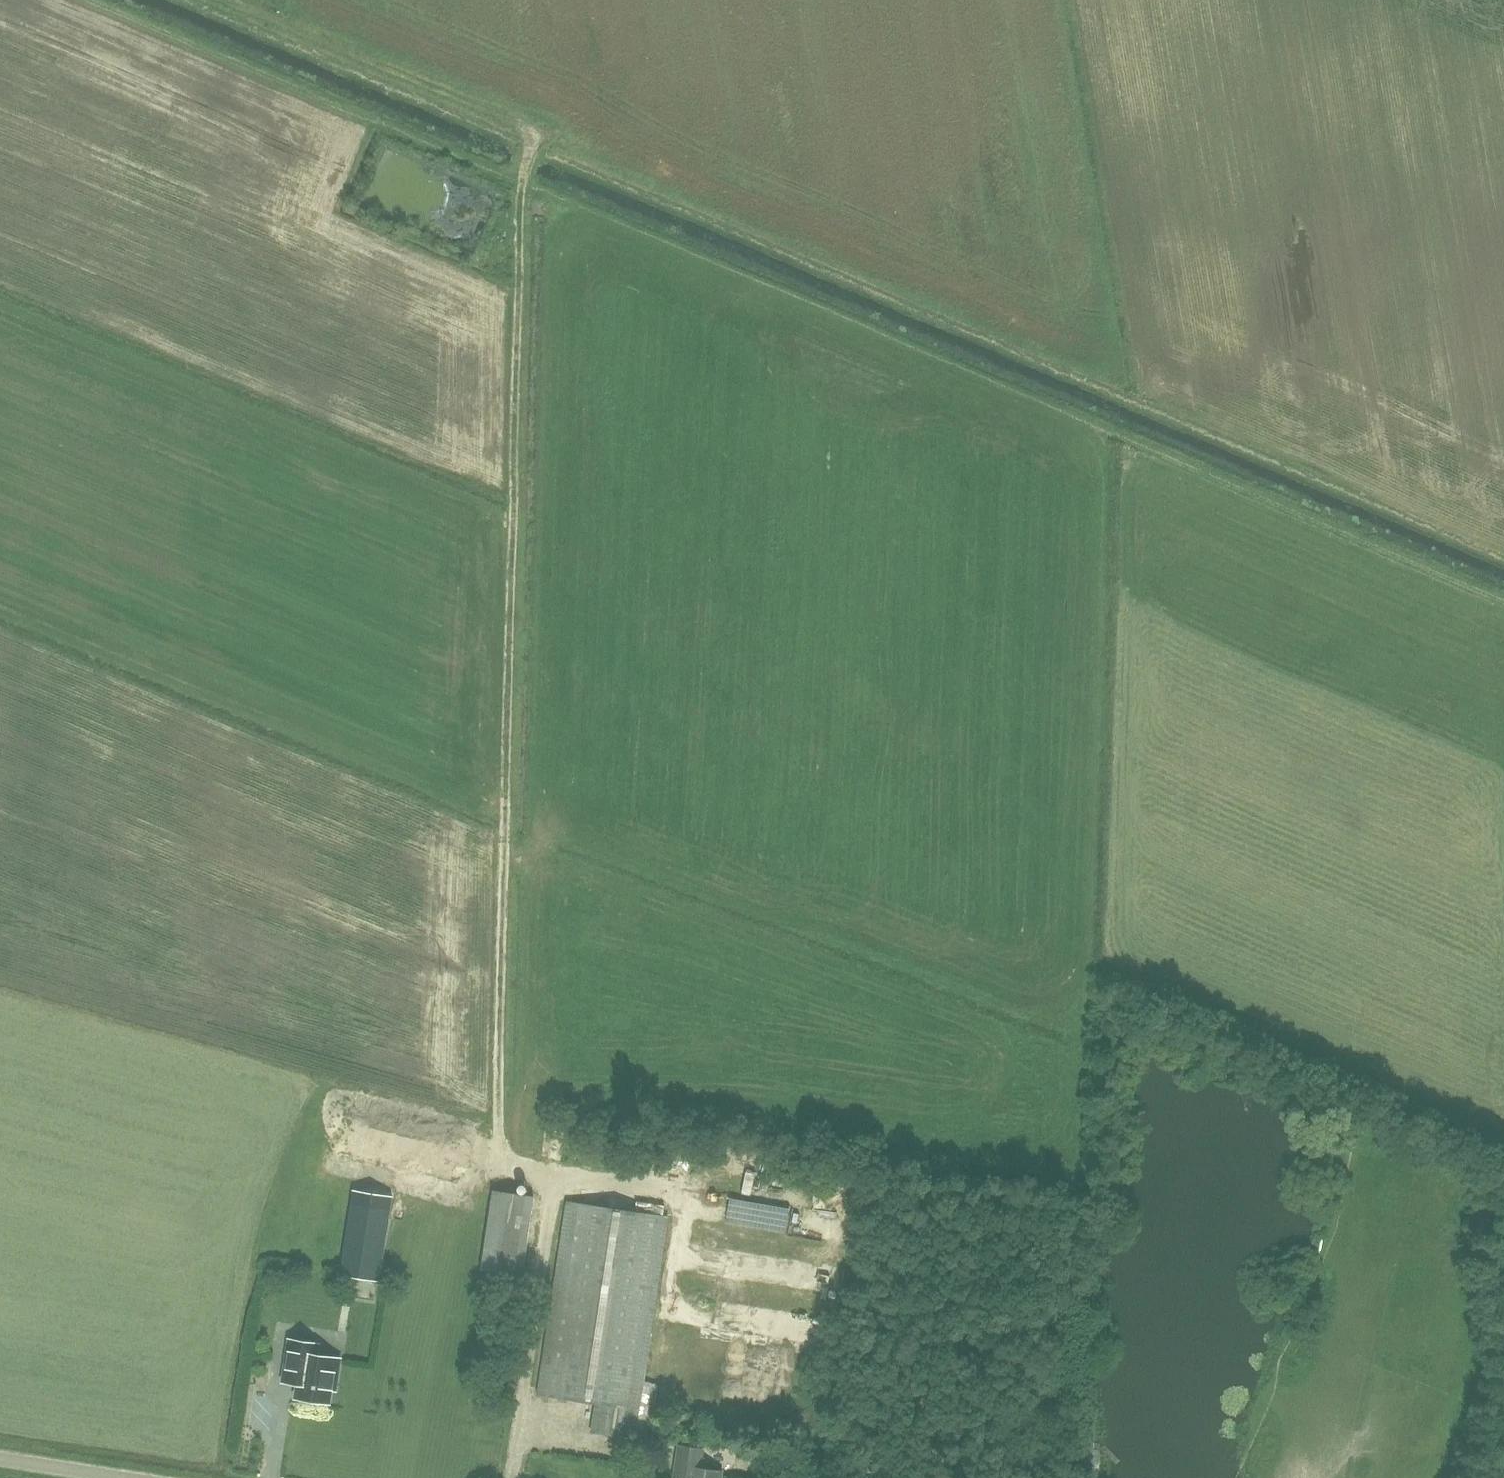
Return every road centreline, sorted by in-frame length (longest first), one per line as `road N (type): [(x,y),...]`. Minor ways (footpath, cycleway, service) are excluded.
road 1 (track): [(494,1132),(526,147),(498,116),(266,16)]
road 2 (unclassified): [(128,1477),(0,1458)]

